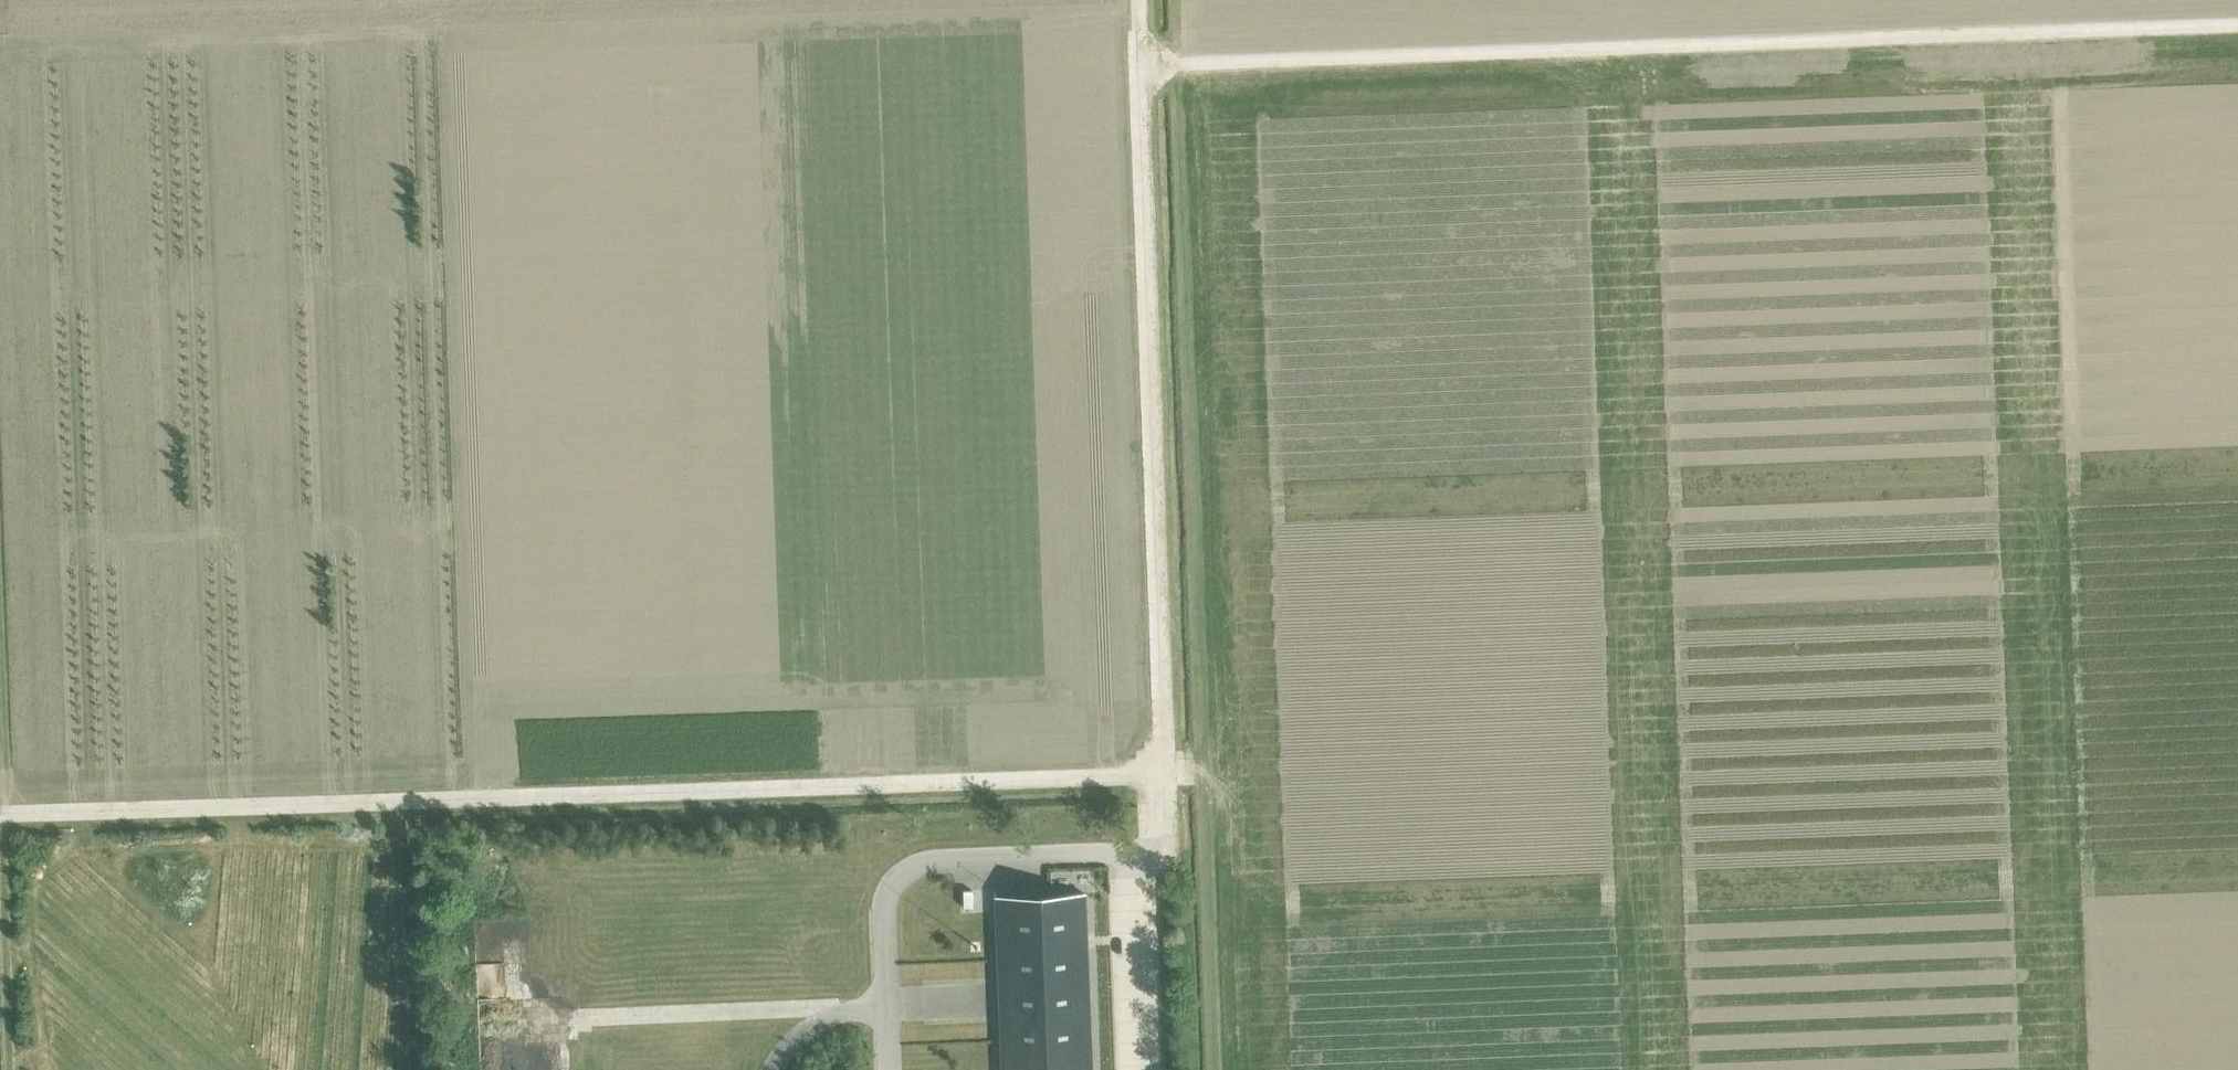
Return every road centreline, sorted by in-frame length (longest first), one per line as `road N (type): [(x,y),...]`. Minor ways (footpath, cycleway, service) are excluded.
road 1 (track): [(0,812),(1162,774),(1141,0)]
road 2 (track): [(1143,67),(2237,26)]

